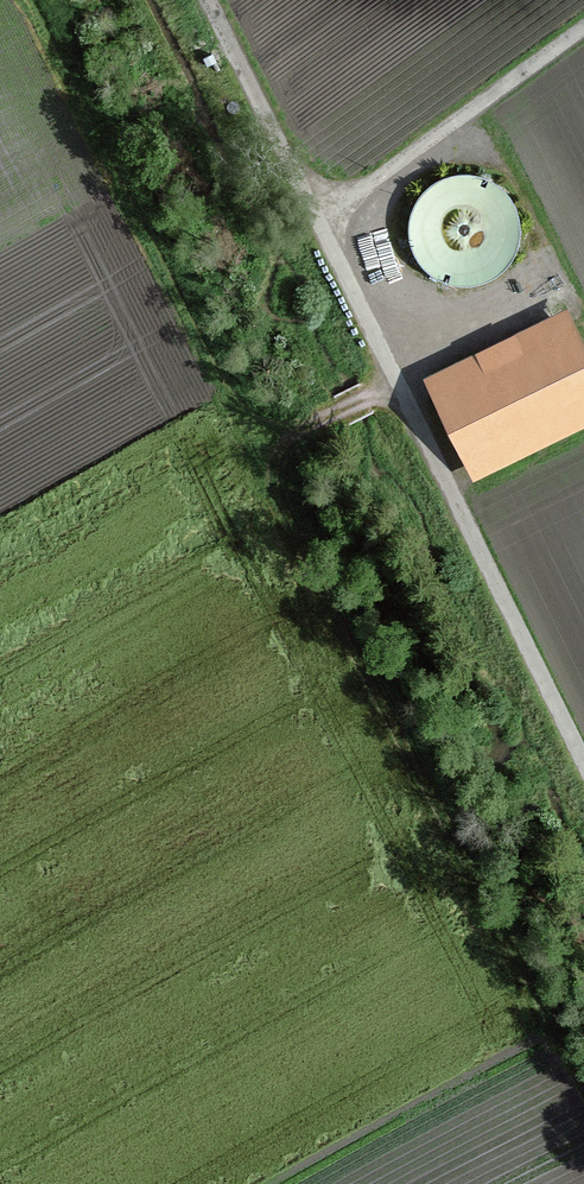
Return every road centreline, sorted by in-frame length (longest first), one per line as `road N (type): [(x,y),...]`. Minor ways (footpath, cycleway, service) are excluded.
road 1 (track): [(27,0),(203,361),(583,1091)]
road 2 (unclassified): [(205,0),(583,773)]
road 3 (track): [(315,224),(583,29)]
road 4 (track): [(394,385),(255,460)]

